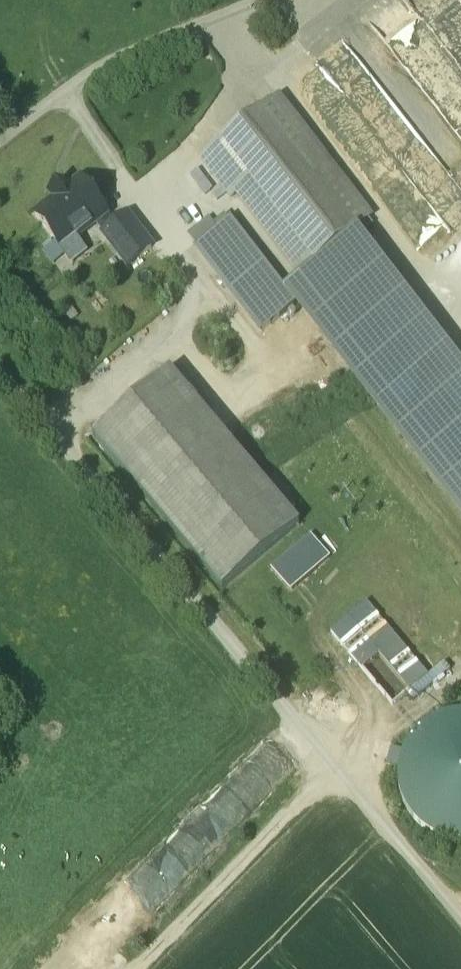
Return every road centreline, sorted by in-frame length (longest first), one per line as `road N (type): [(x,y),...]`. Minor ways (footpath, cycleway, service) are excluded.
road 1 (track): [(0,374),(460,917)]
road 2 (track): [(0,138),(122,54),(262,0)]
road 3 (track): [(131,968),(328,769)]

